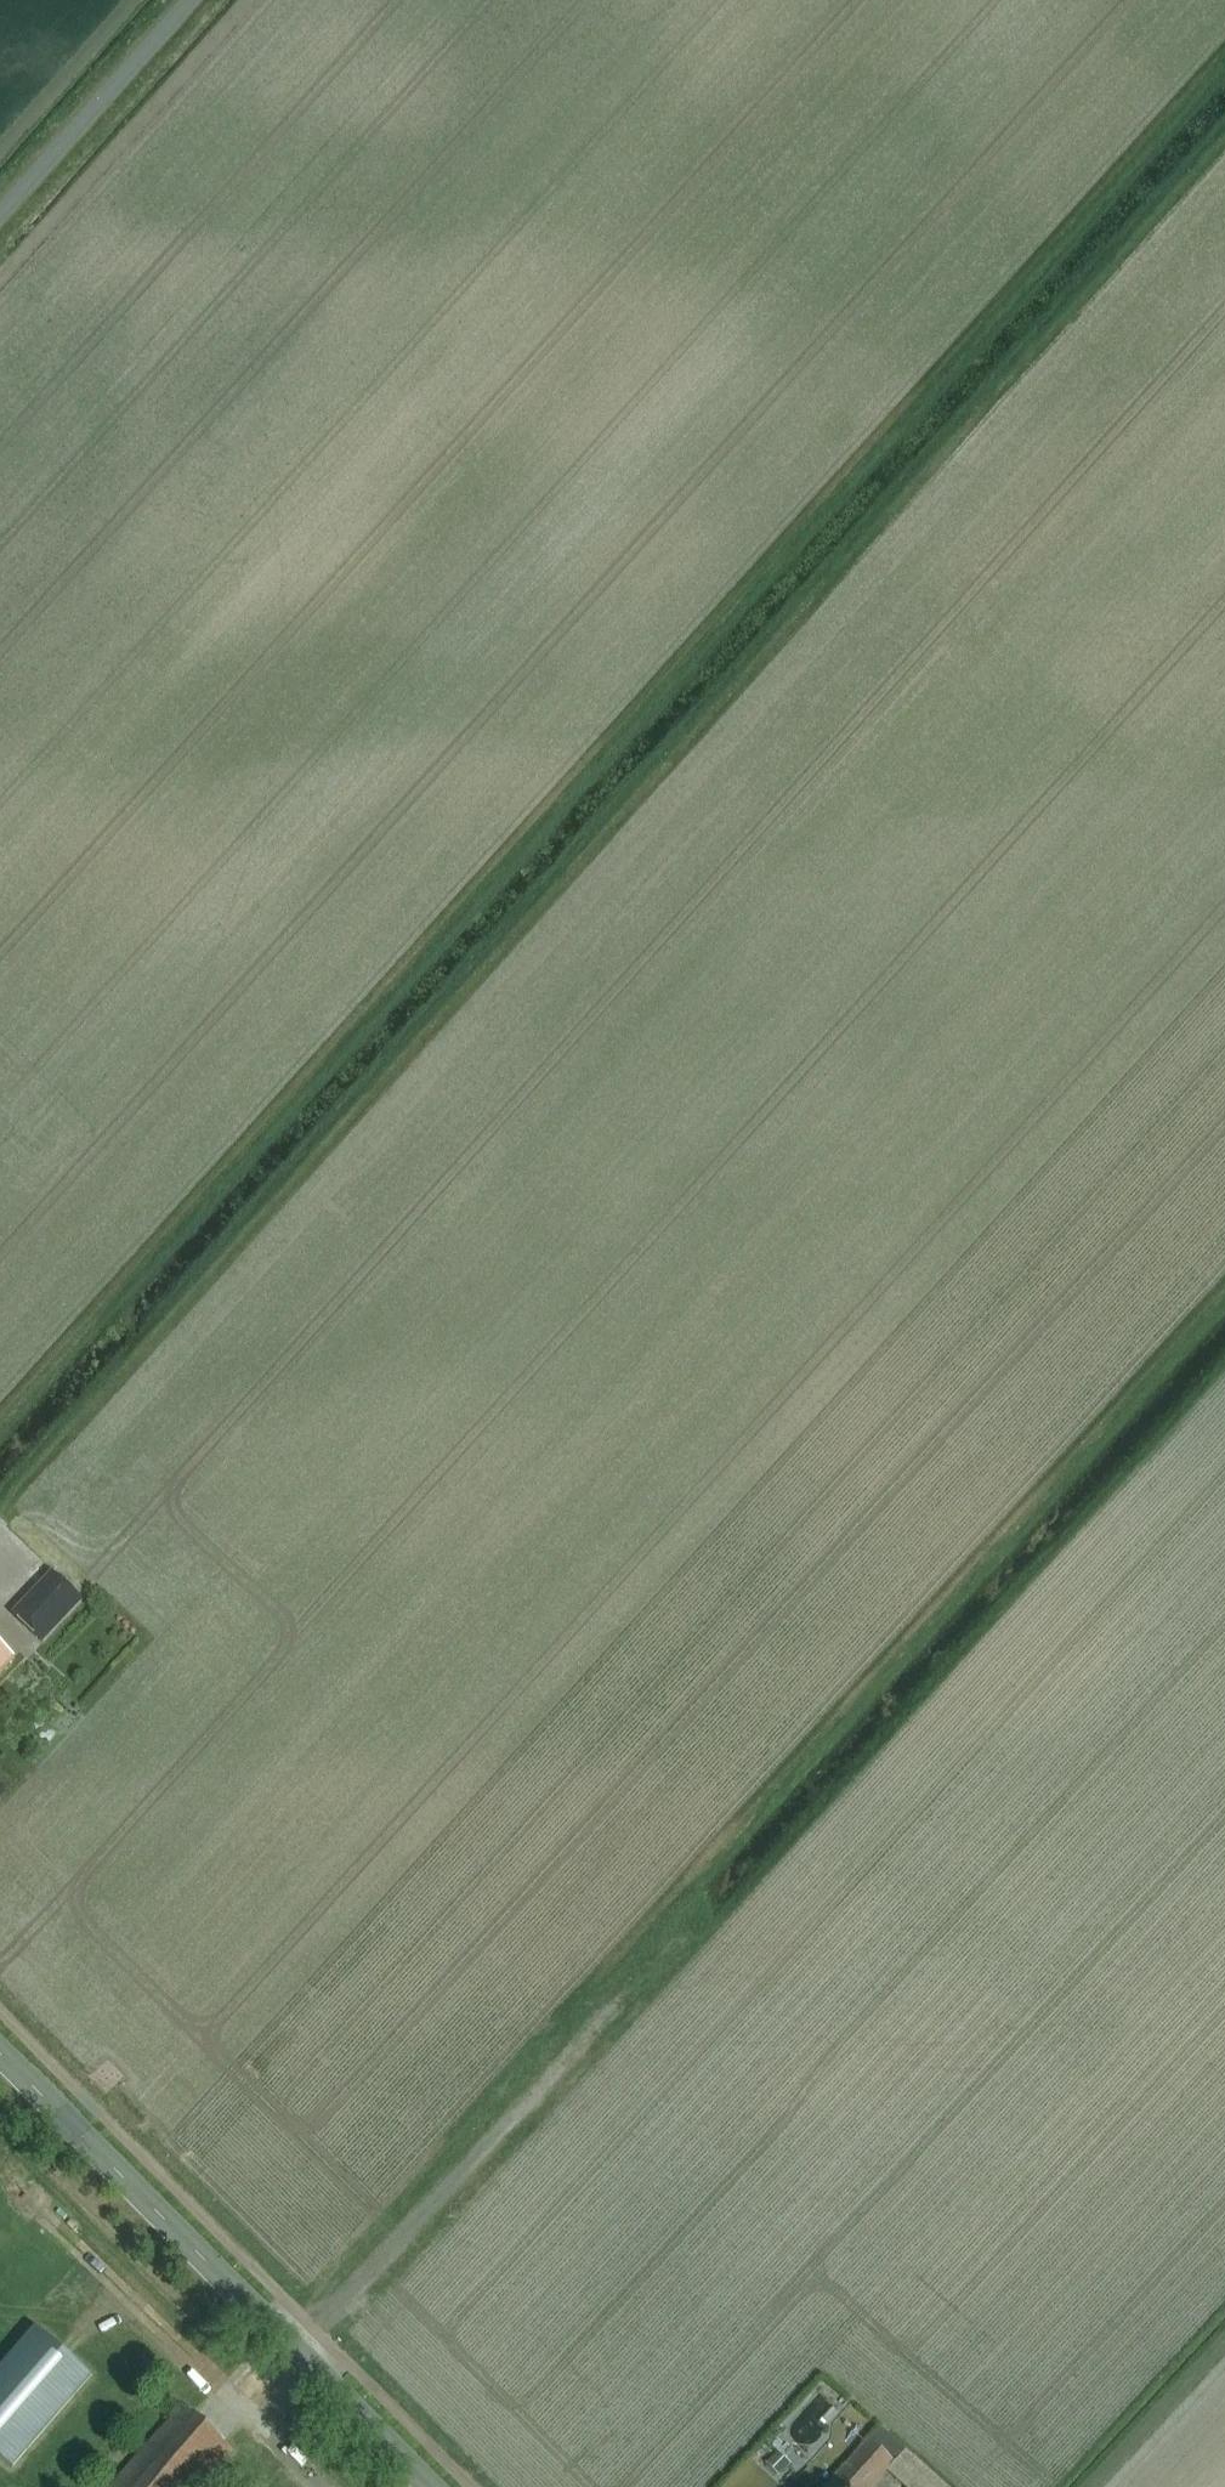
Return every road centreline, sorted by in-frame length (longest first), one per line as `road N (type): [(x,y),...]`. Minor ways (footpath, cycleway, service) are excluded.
road 1 (tertiary): [(430,2486),(0,2053)]
road 2 (unclassified): [(0,219),(194,0)]

